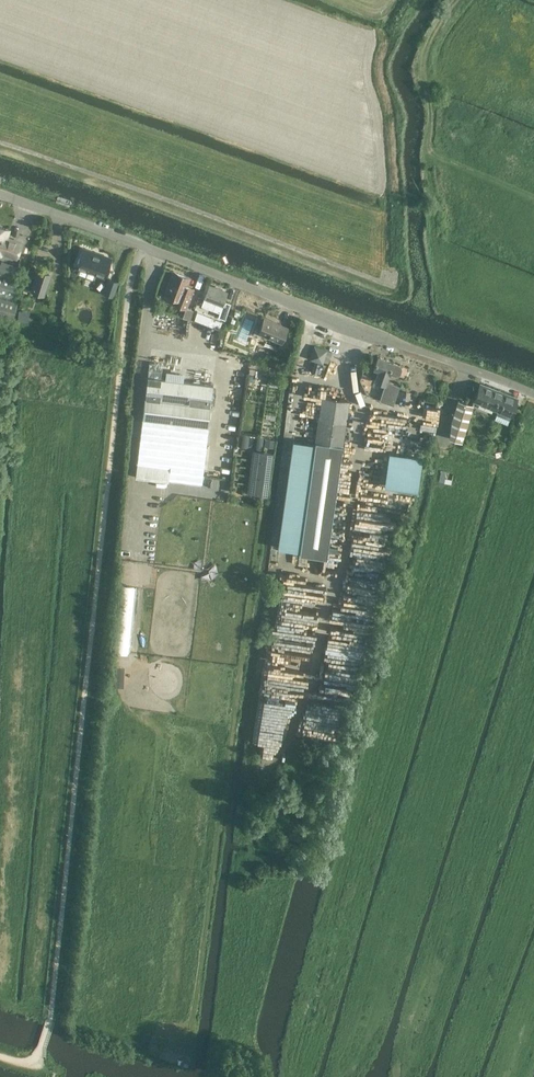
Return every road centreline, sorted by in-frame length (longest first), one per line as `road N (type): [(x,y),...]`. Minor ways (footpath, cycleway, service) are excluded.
road 1 (unclassified): [(533,396),(0,194)]
road 2 (track): [(440,239),(426,71),(434,38),(460,0)]

